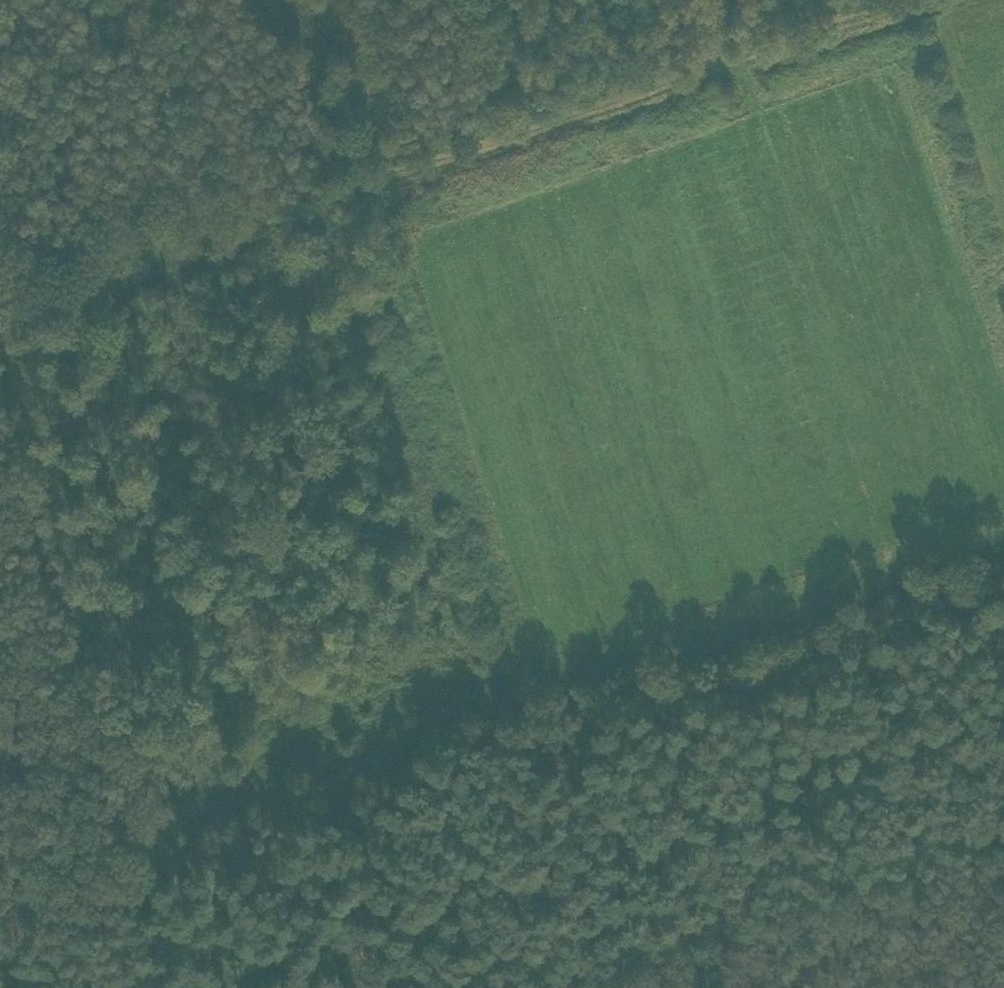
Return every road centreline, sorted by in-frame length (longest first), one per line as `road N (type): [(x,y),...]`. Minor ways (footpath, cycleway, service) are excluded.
road 1 (track): [(909,0),(349,191)]

